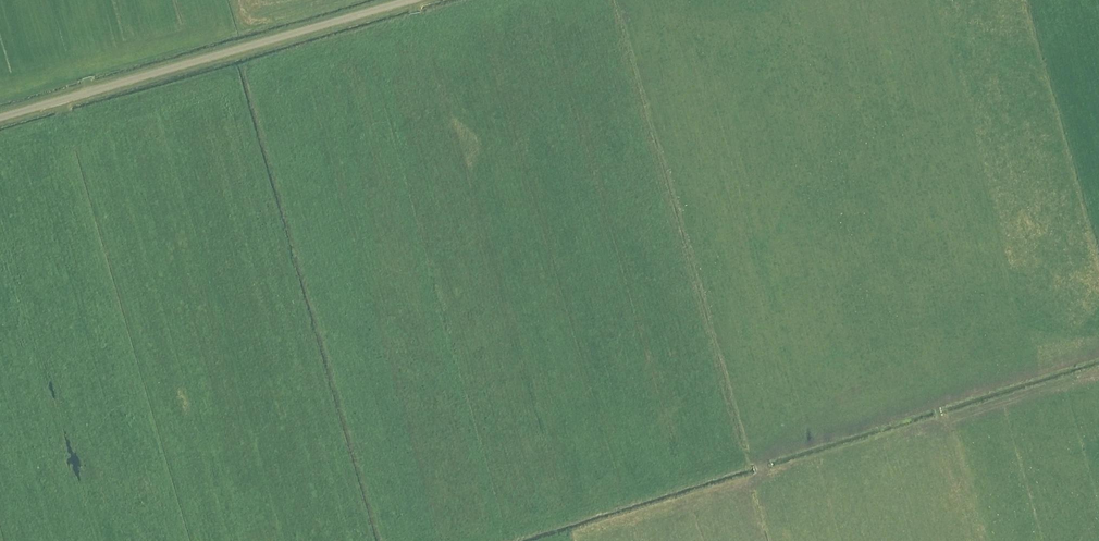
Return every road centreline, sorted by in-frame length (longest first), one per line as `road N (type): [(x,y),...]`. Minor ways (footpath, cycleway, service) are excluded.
road 1 (unclassified): [(0,120),(417,0)]

